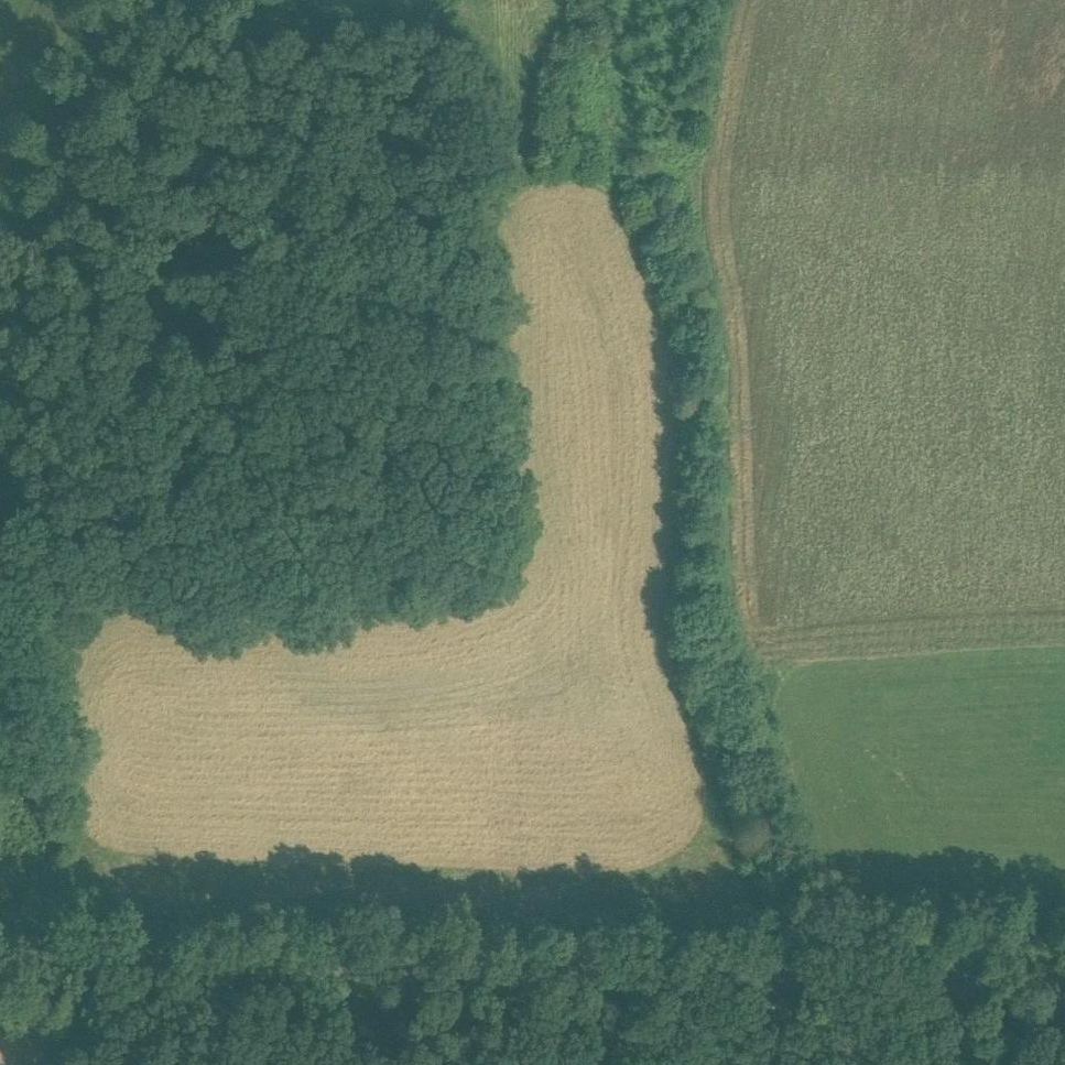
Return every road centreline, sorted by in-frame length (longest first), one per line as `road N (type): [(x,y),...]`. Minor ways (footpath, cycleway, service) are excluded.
road 1 (tertiary): [(1064,989),(0,957)]

